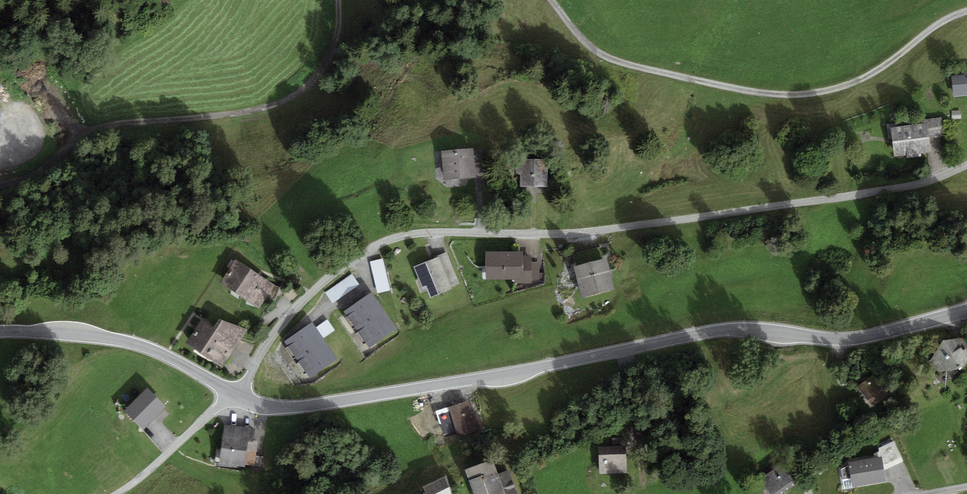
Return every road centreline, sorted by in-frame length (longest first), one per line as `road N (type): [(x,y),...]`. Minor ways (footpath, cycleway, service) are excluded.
road 1 (unclassified): [(966,164),(850,196),(564,233),(387,239),(304,300),(273,335),(239,398)]
road 2 (tertiary): [(239,398),(291,408),(729,329),(855,339),(966,311)]
road 3 (track): [(966,11),(854,82),(771,96),(604,56),(551,0)]
road 4 (track): [(339,0),(330,58),(291,97),(246,112),(96,131),(56,169),(0,195)]
road 5 (tertiary): [(0,331),(136,344),(232,395)]
road 6 (unclassified): [(122,493),(232,395)]

